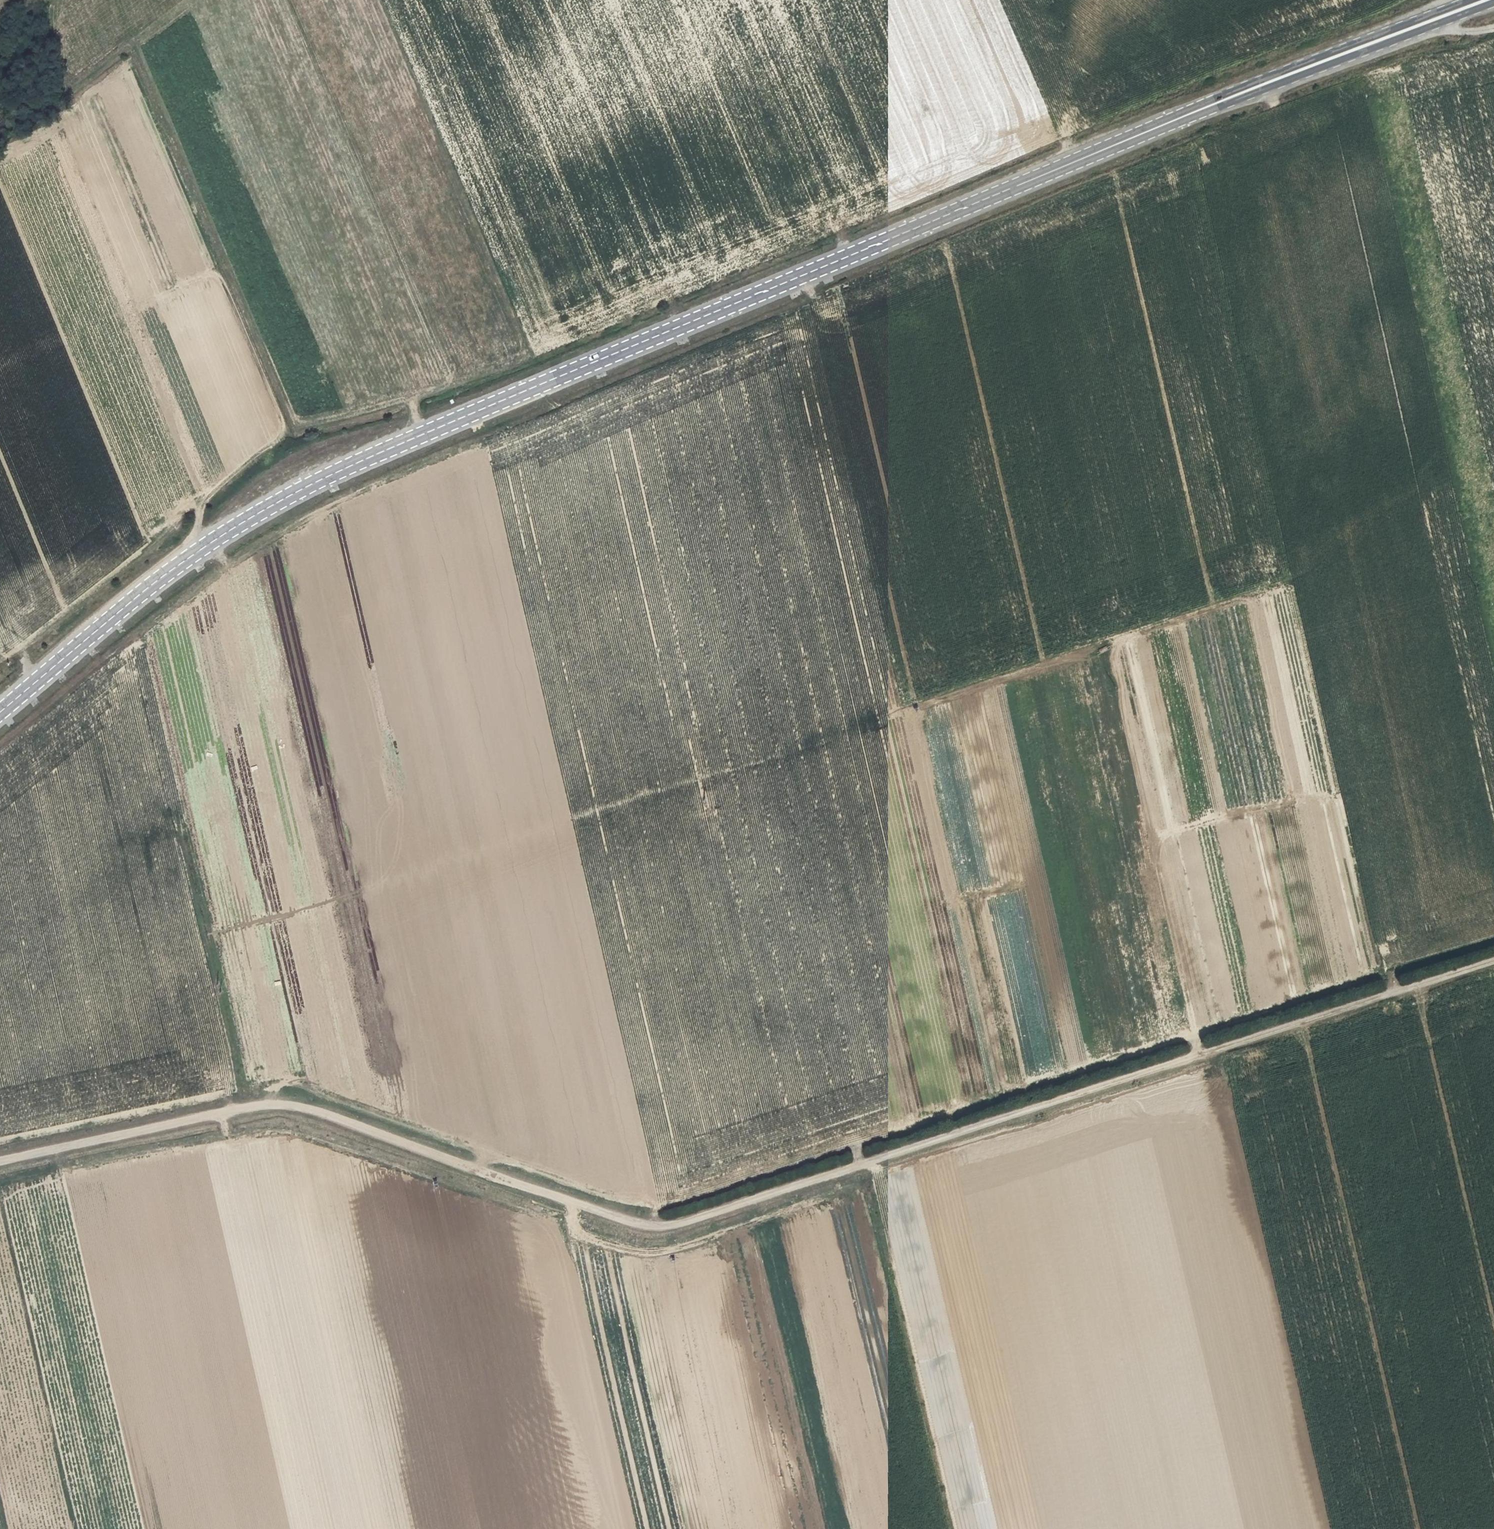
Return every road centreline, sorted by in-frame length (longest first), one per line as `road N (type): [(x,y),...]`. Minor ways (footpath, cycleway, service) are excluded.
road 1 (secondary): [(1486,0),(1236,95),(290,496),(212,541),(0,712)]
road 2 (track): [(0,1165),(271,1109),(314,1114),(663,1232),(700,1226),(1493,965)]

